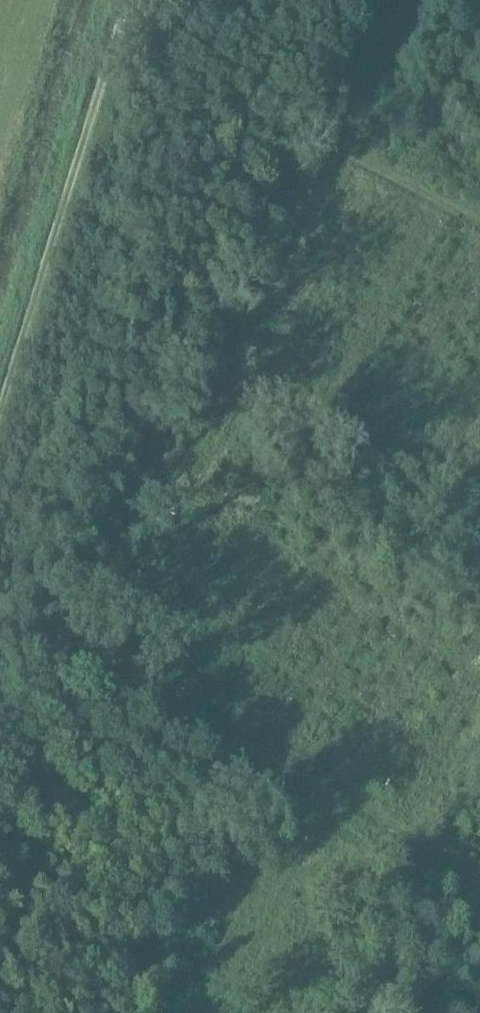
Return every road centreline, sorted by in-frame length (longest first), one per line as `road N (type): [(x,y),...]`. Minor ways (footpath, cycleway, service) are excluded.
road 1 (track): [(479,876),(0,630)]
road 2 (track): [(0,666),(479,911)]
road 3 (track): [(0,413),(125,0)]
road 4 (track): [(114,35),(479,224)]

